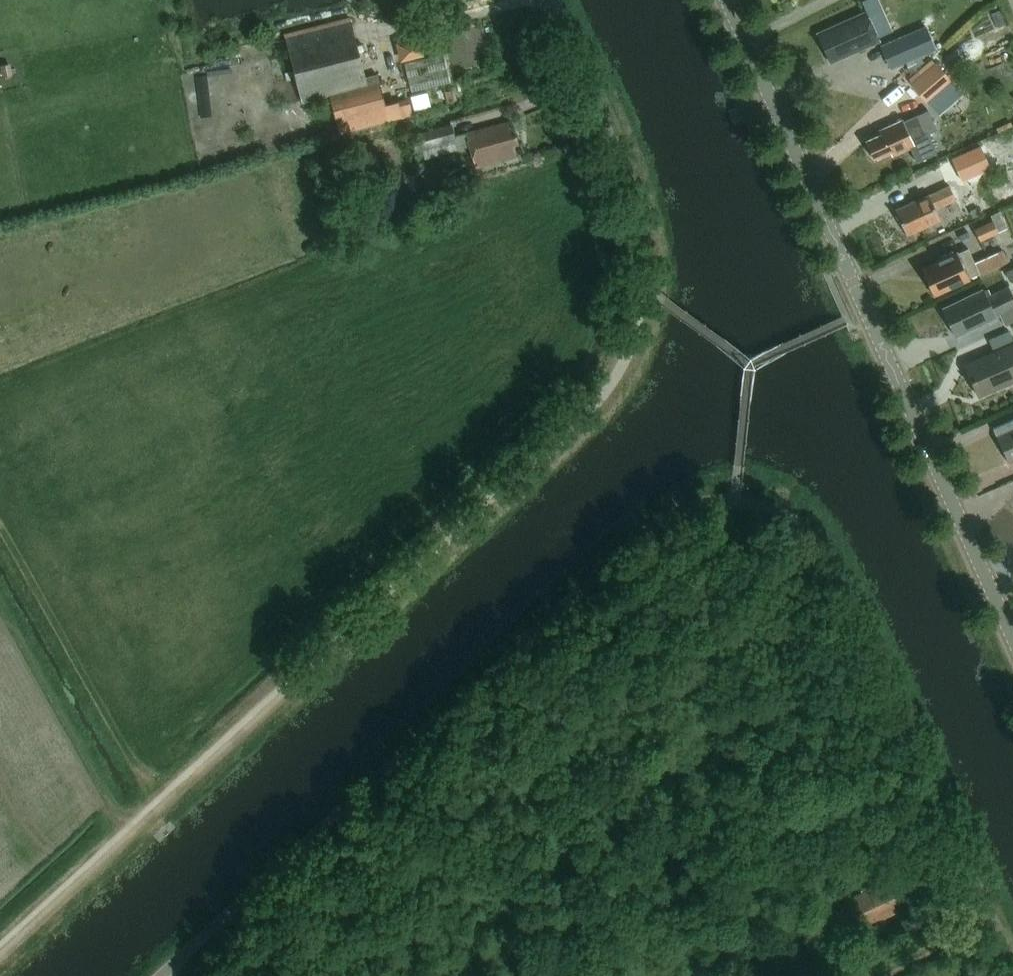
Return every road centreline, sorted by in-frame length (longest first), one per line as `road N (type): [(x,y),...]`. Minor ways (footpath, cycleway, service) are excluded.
road 1 (unclassified): [(170,974),(642,534),(673,514),(736,502)]
road 2 (track): [(540,462),(0,965)]
road 3 (tertiary): [(1012,633),(727,0)]
road 4 (unclassified): [(1012,964),(839,576),(796,524),(736,502)]
road 5 (unclassified): [(647,277),(625,174),(548,0)]
road 6 (unclassified): [(647,277),(638,330),(616,377),(540,462)]

